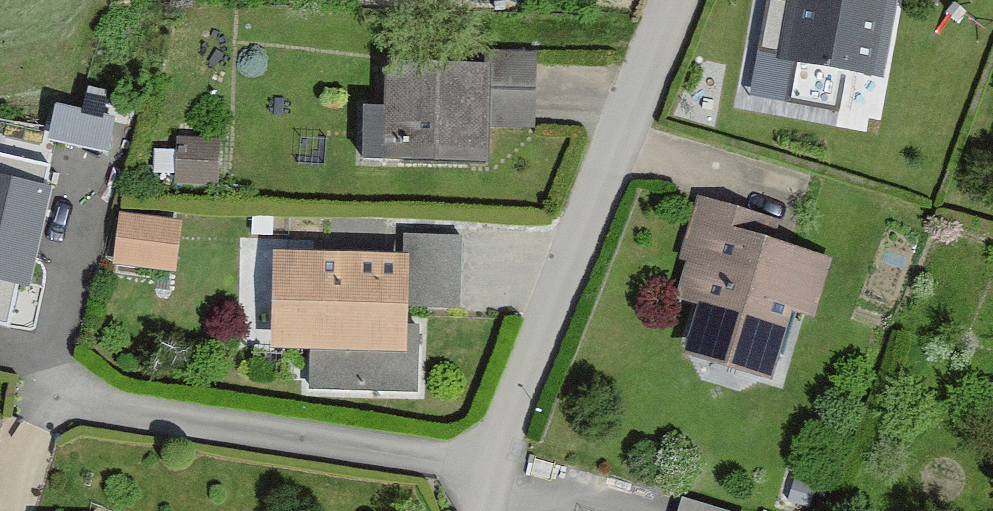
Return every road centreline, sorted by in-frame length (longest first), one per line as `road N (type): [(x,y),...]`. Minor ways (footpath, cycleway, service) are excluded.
road 1 (residential): [(477,510),(559,271),(676,0)]

